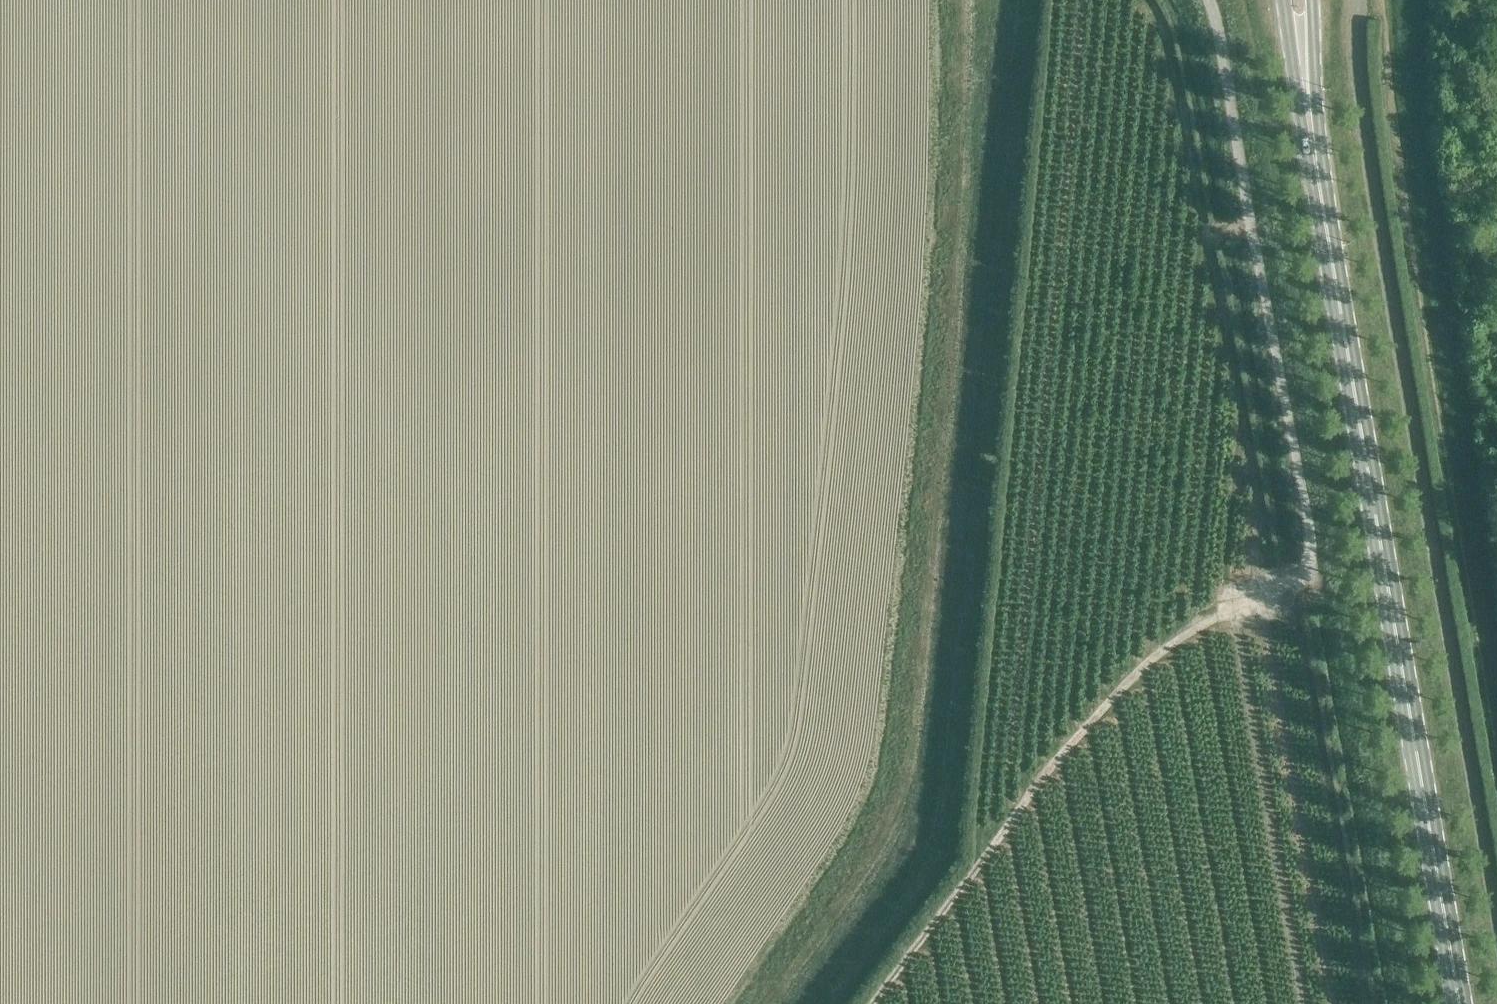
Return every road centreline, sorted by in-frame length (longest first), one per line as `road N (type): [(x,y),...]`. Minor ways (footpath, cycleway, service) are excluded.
road 1 (secondary): [(1303,60),(1459,1003)]
road 2 (track): [(1215,618),(1127,687),(864,1003)]

